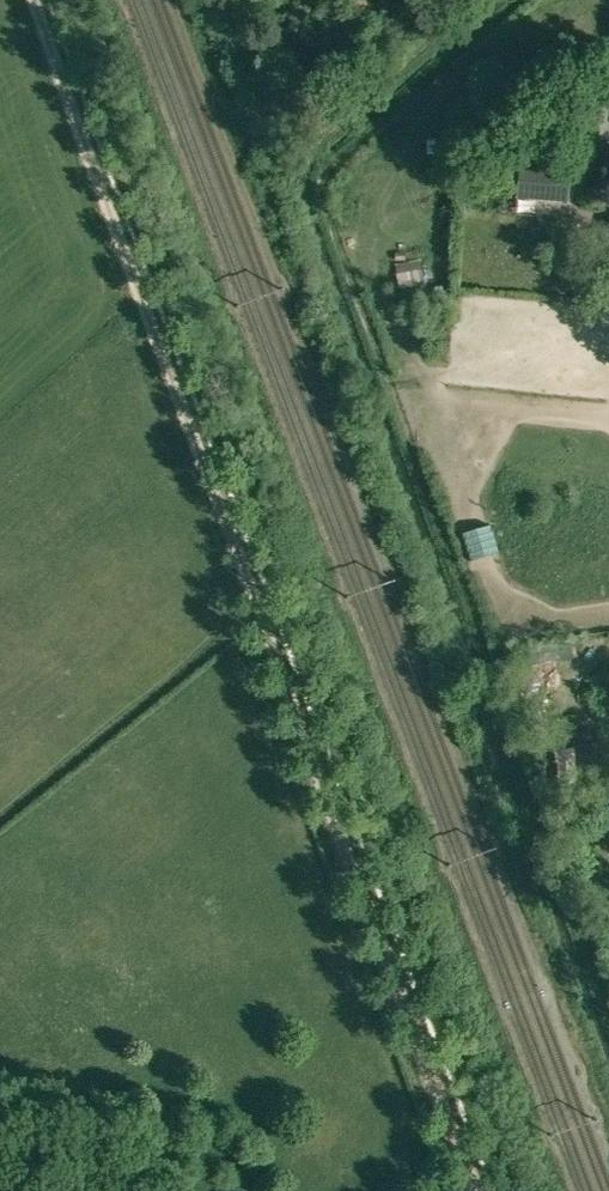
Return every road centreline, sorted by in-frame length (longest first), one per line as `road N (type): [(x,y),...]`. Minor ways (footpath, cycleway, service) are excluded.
road 1 (track): [(473,1190),(37,0)]

